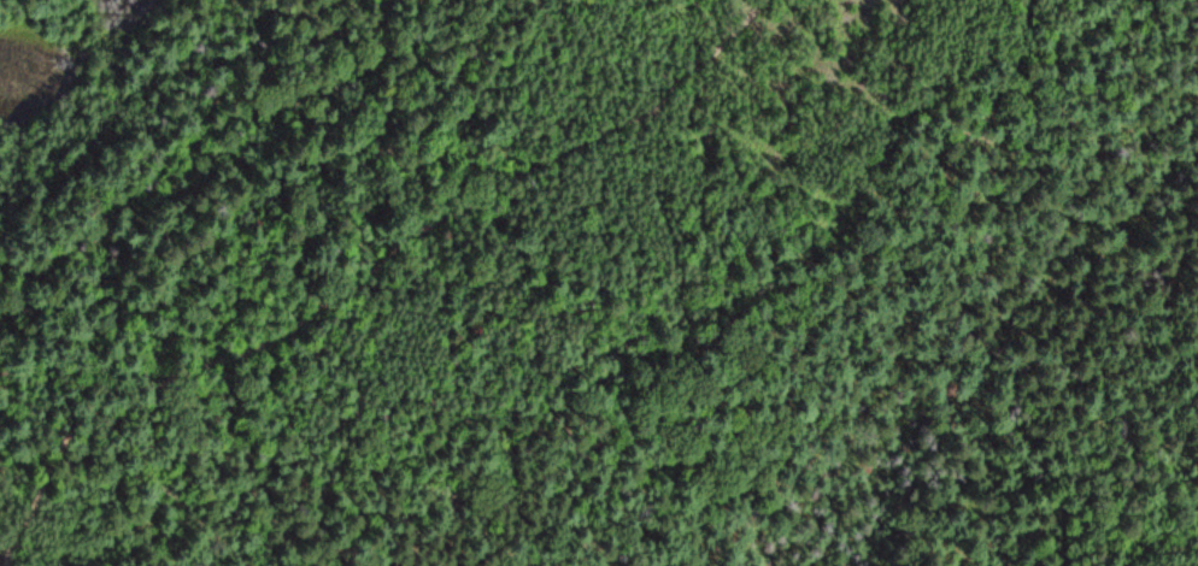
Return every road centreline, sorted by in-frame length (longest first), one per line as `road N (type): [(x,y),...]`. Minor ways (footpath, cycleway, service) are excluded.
road 1 (track): [(55,464),(104,402),(251,348),(324,306),(412,235),(653,106),(761,0)]
road 2 (track): [(55,464),(78,407),(66,356),(65,257),(145,175),(276,84),(343,0)]

